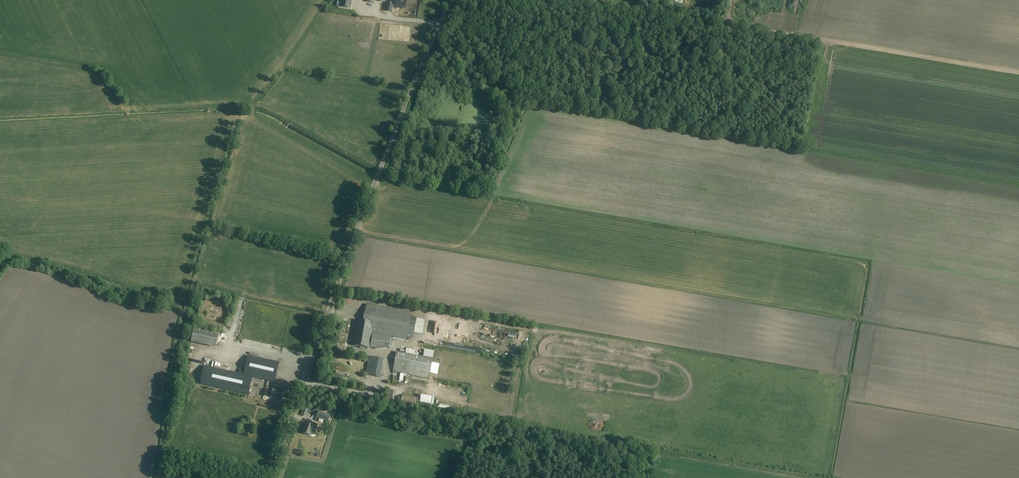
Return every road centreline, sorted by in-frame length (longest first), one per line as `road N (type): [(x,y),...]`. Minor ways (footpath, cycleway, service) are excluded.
road 1 (unclassified): [(272,477),(365,211),(451,0)]
road 2 (track): [(1018,73),(730,24),(708,0)]
road 3 (track): [(157,477),(182,324),(178,311)]

